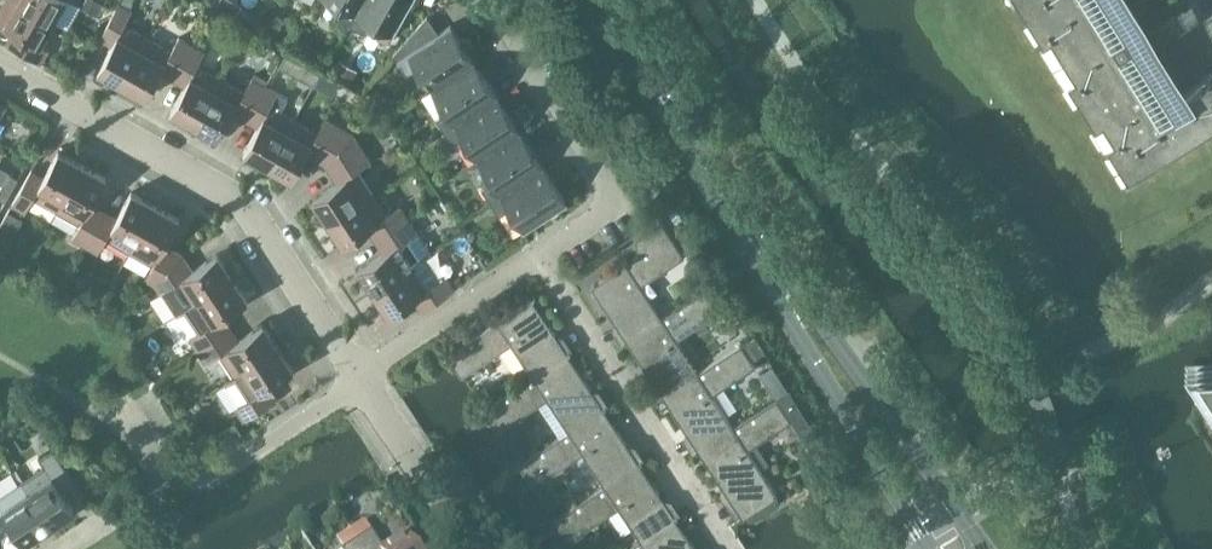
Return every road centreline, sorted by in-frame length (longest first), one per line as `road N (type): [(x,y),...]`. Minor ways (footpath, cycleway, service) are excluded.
road 1 (residential): [(357,378),(243,206),(0,66)]
road 2 (residential): [(727,543),(535,258)]
road 3 (secondary): [(983,548),(867,381),(775,276)]
road 4 (residential): [(535,258),(597,218),(607,189),(489,0)]
road 5 (secondary): [(775,276),(604,0)]
road 6 (secondary): [(775,276),(834,403),(932,548)]
road 7 (residential): [(131,422),(182,498),(357,378)]
road 8 (residential): [(357,378),(535,258)]
road 9 (residential): [(472,548),(357,378)]

